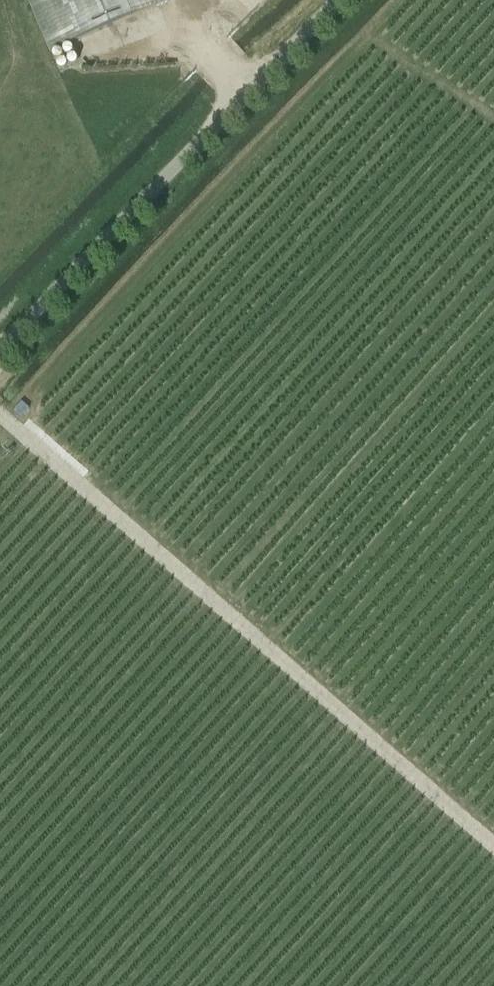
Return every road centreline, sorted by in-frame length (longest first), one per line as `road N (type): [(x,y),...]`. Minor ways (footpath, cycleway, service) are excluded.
road 1 (unclassified): [(0,353),(336,0)]

